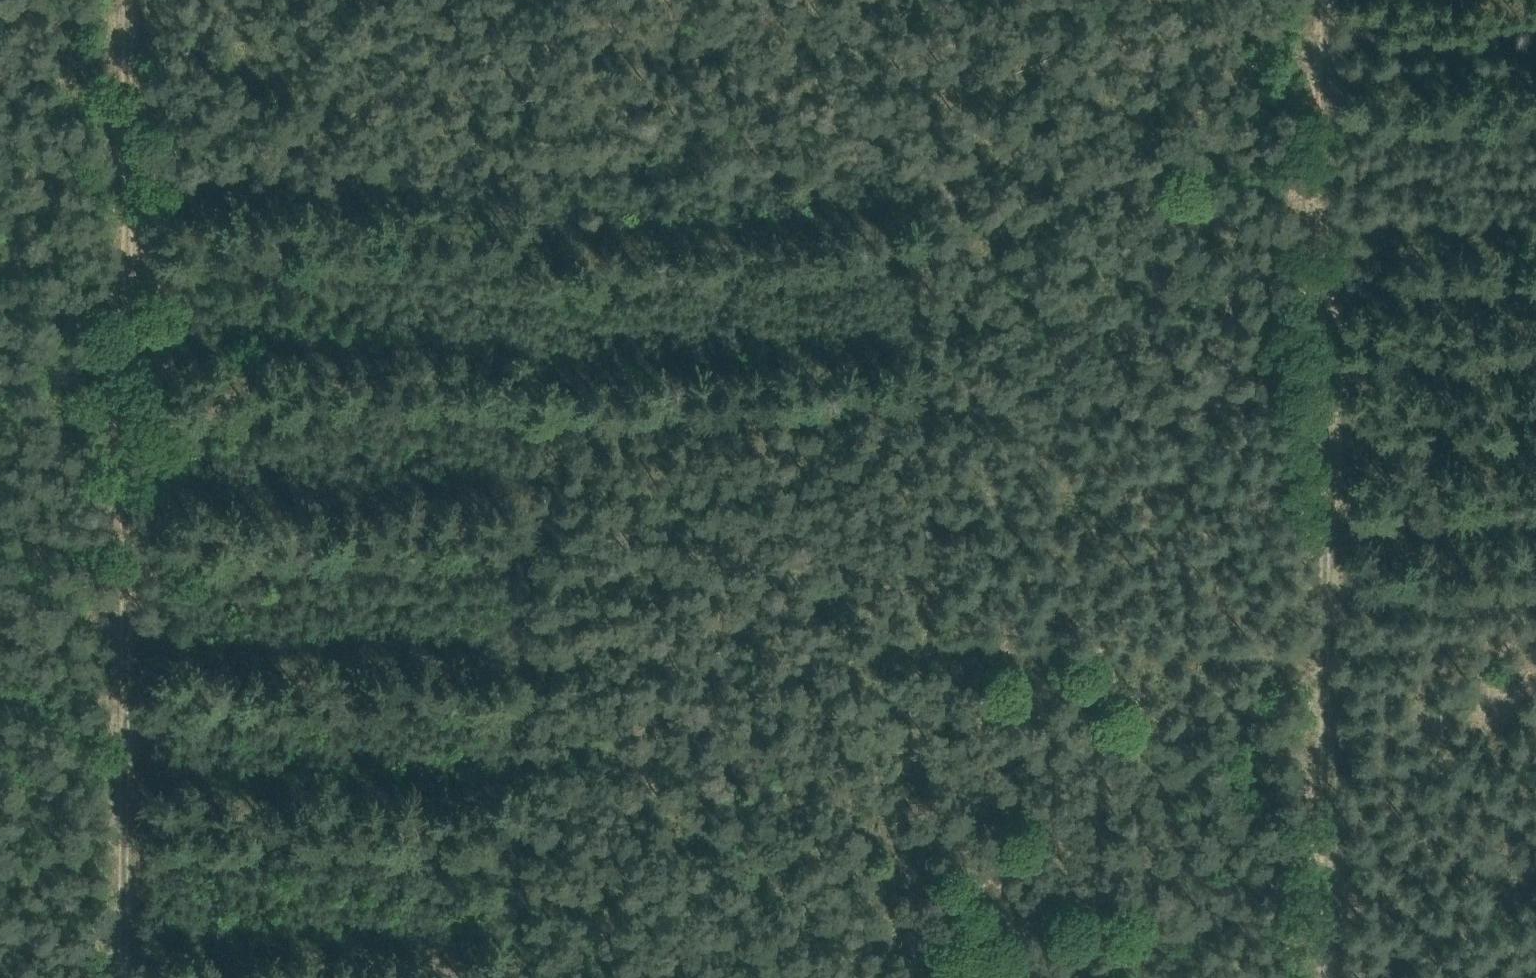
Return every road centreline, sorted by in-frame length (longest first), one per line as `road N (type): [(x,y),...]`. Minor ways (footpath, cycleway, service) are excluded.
road 1 (track): [(1323,977),(1328,0)]
road 2 (track): [(128,977),(132,0)]

